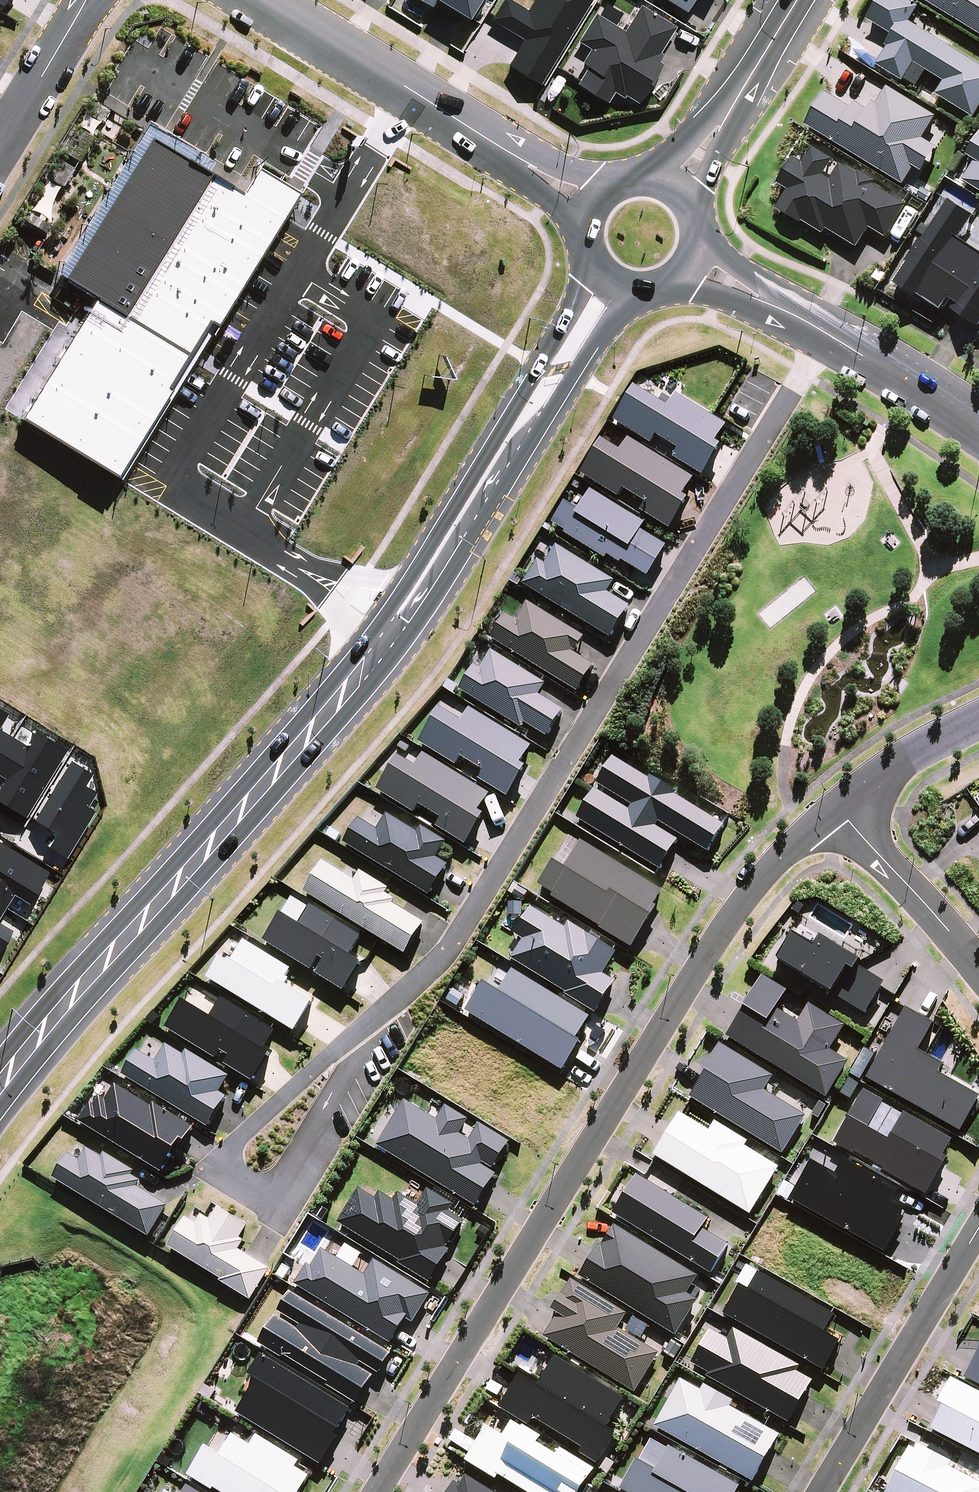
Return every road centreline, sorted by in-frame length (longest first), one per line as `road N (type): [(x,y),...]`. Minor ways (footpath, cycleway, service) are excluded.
road 1 (secondary): [(0,1091),(401,622),(610,282)]
road 2 (residential): [(368,1031),(444,962),(832,338)]
road 3 (residential): [(835,809),(775,861),(725,922),(378,1491)]
road 4 (residential): [(368,1031),(288,1171),(268,1188),(250,1192),(232,1177),(241,1136),(333,1053)]
road 5 (tertiary): [(594,208),(262,0)]
road 6 (residential): [(825,1491),(978,1233)]
road 7 (secondary): [(800,0),(675,190)]
road 8 (residential): [(978,965),(835,809)]
road 9 (residential): [(0,148),(91,0)]
road 10 (tertiary): [(978,426),(832,338)]
road 11 (residential): [(978,718),(902,757),(835,809)]
road 12 (tertiary): [(832,338),(692,264)]

